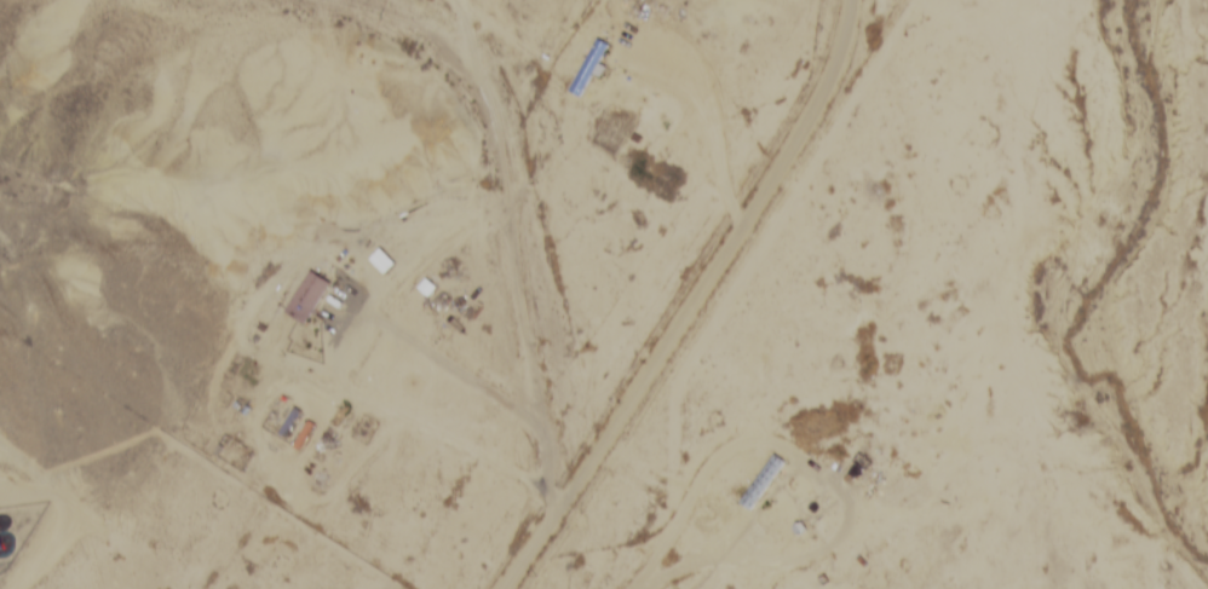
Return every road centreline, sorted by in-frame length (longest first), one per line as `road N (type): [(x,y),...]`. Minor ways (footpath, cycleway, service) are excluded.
road 1 (tertiary): [(510,588),(824,105),(849,51),(855,0)]

